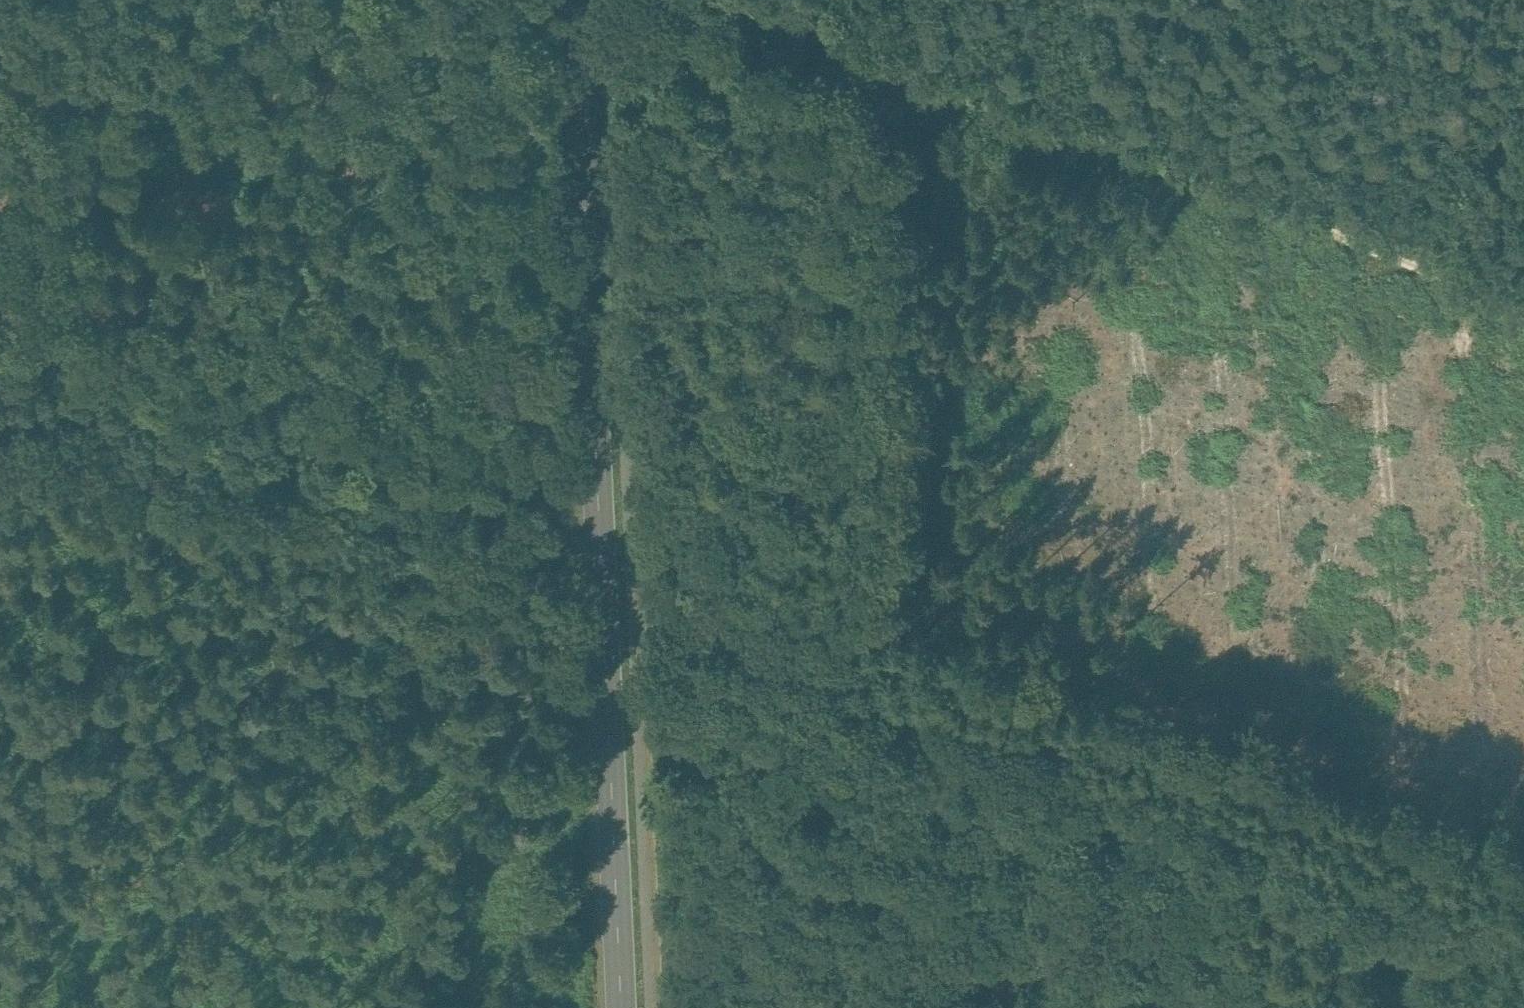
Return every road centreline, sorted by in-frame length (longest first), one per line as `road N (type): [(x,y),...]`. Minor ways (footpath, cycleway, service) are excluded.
road 1 (primary): [(623,1007),(584,0)]
road 2 (track): [(1523,314),(798,16)]

